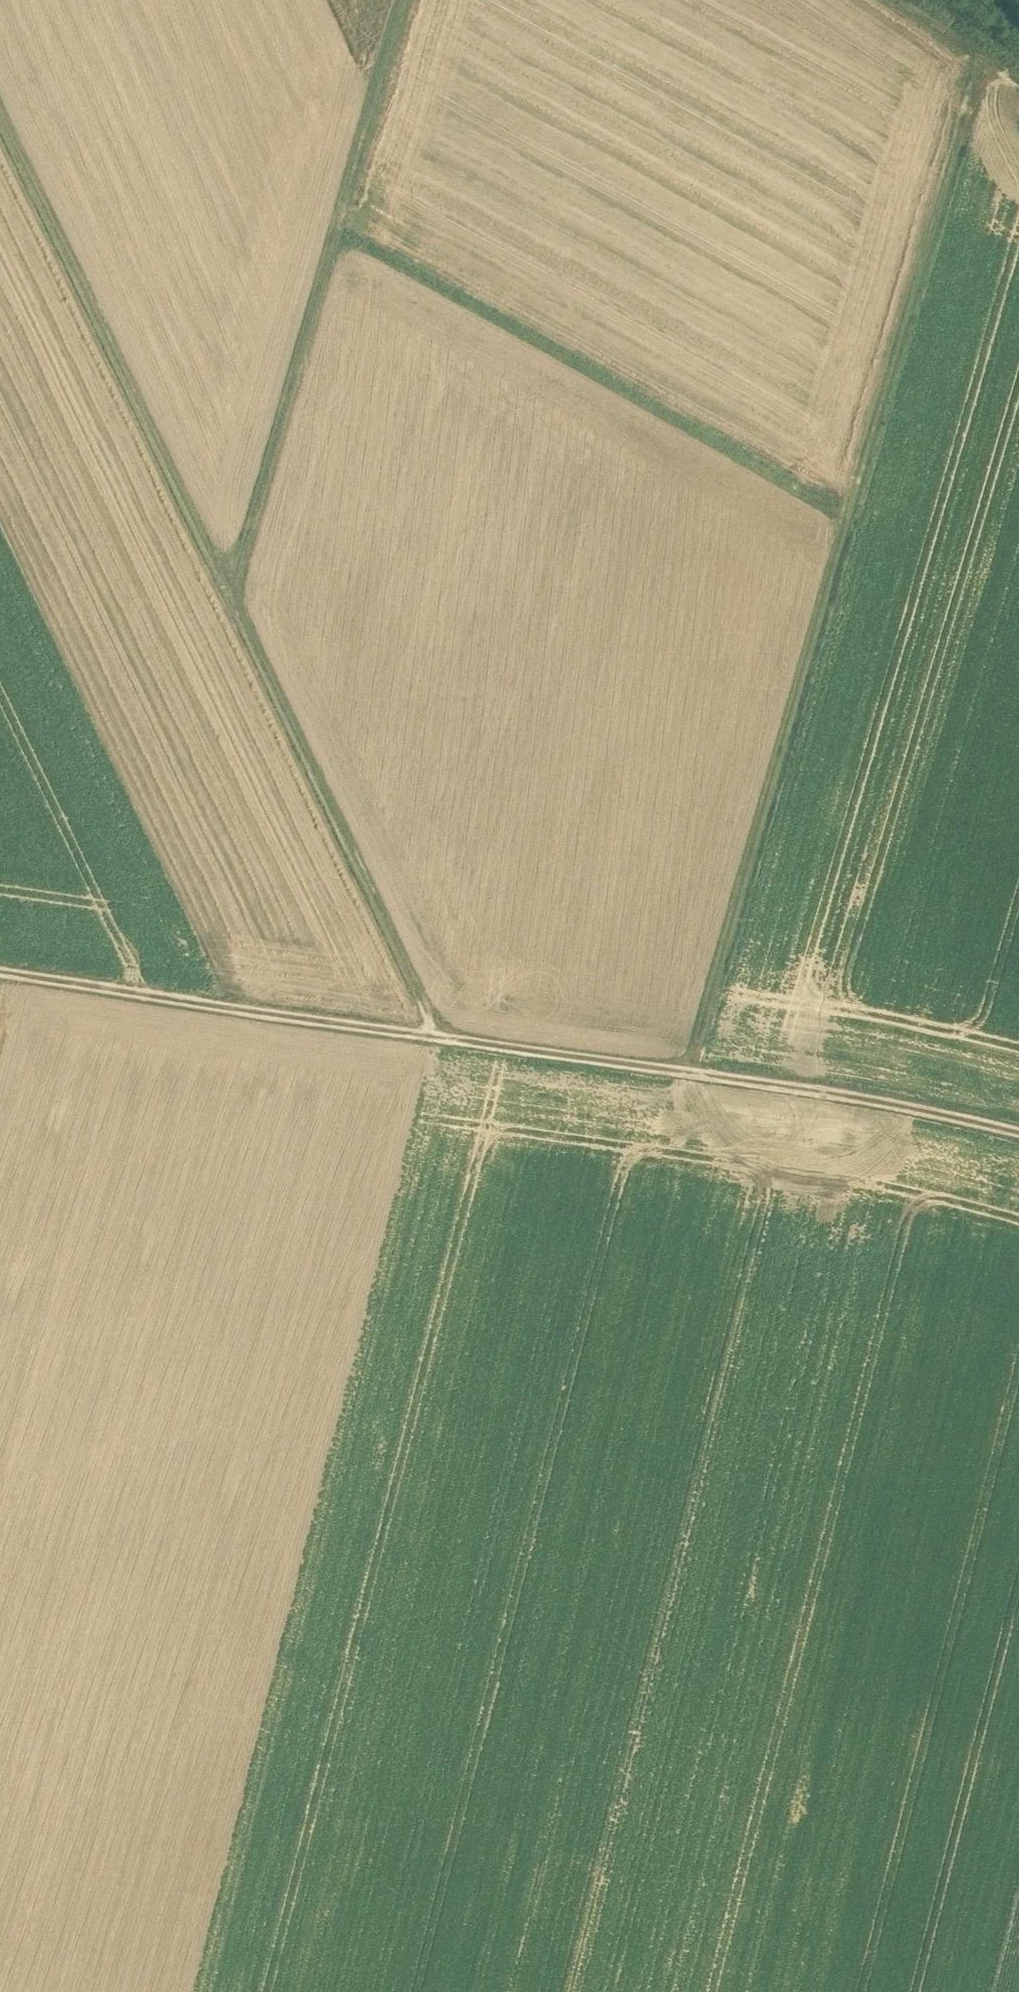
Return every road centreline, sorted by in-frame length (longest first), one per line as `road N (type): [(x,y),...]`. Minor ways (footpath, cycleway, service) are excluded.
road 1 (track): [(688,1073),(868,534),(992,98),(1005,76)]
road 2 (track): [(0,987),(688,1073),(882,1104),(1018,1138)]
road 3 (track): [(353,246),(245,610),(0,103)]
road 4 (track): [(421,0),(353,246),(868,534)]
road 5 (track): [(245,610),(446,1042)]
road 6 (track): [(890,0),(1018,85)]

